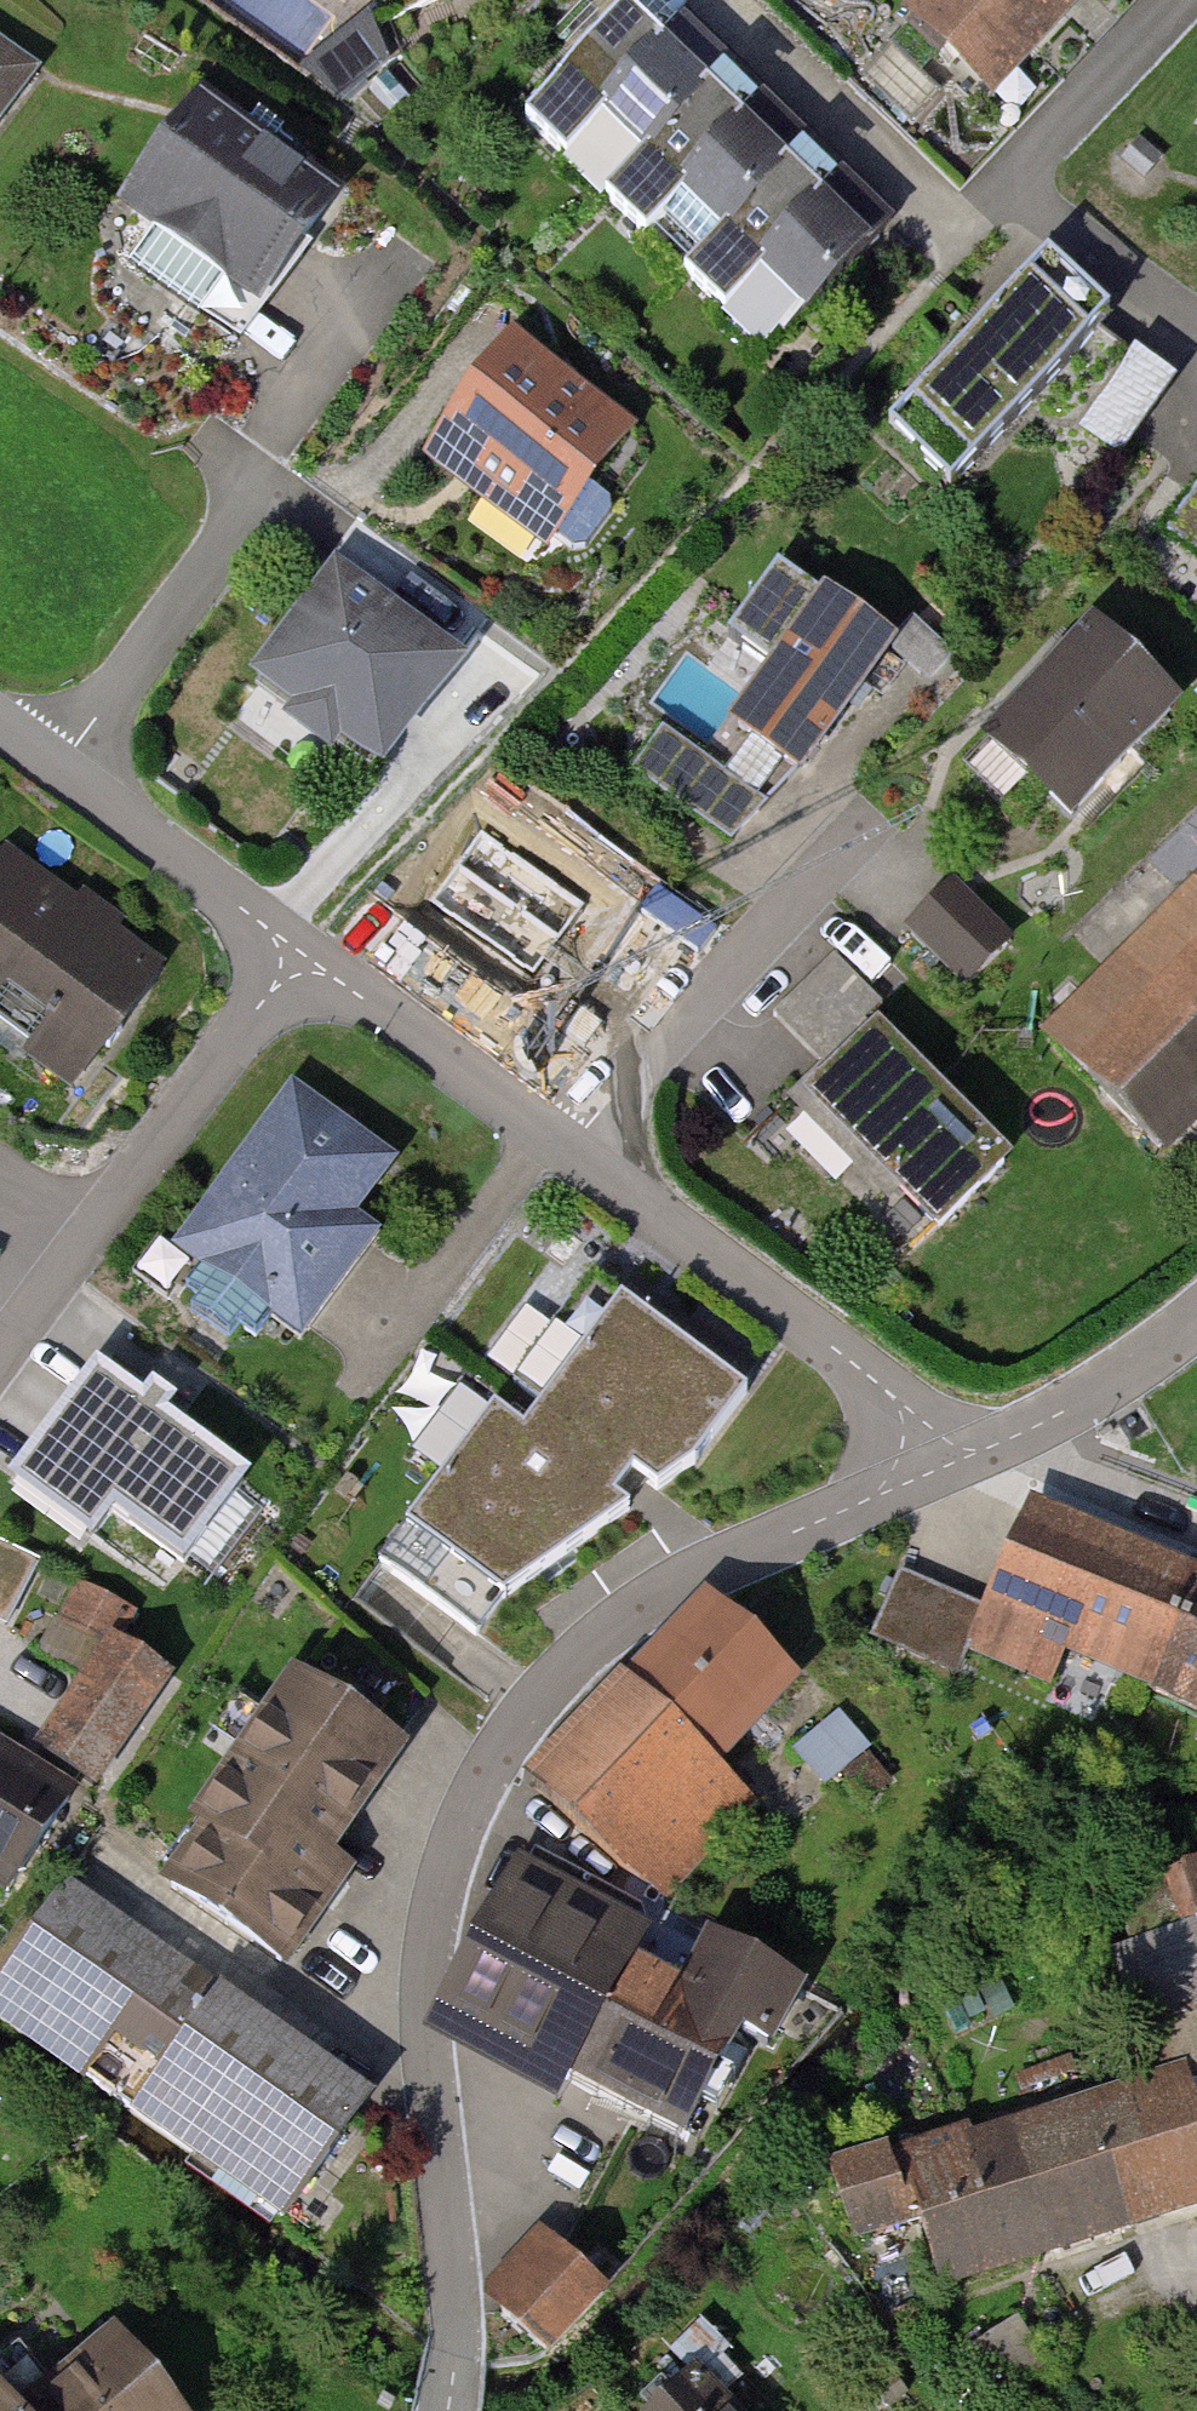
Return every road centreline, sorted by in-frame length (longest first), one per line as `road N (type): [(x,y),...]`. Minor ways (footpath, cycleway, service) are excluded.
road 1 (residential): [(969,1450),(705,1567),(607,1629),(510,1735),(471,1803),(440,1882),(426,1960),(431,2100),(456,2342),(453,2410)]
road 2 (residential): [(292,962),(338,977),(969,1450)]
road 3 (residential): [(292,962),(0,1353)]
road 4 (residential): [(0,728),(269,927),(292,962)]
road 5 (residential): [(1196,1320),(1063,1409),(969,1450)]

